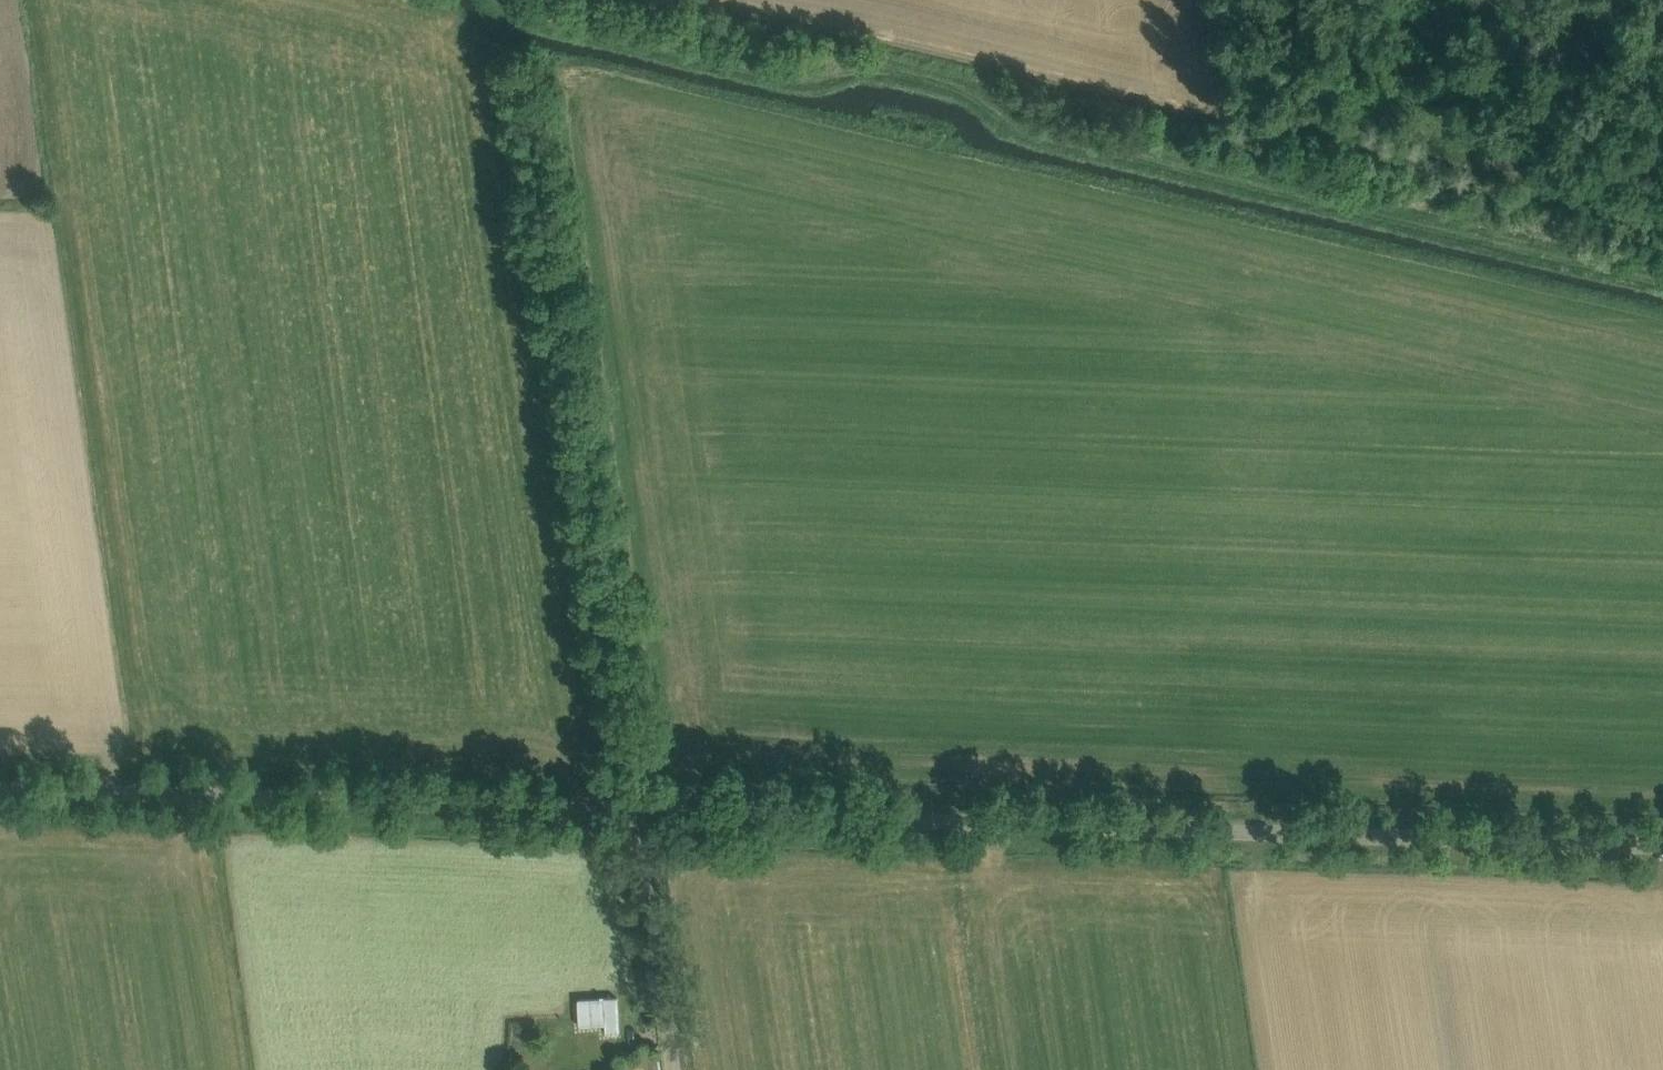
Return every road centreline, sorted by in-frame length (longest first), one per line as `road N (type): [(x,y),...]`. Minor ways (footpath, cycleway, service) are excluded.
road 1 (unclassified): [(1662,858),(0,801)]
road 2 (track): [(1662,286),(1031,139),(966,90),(891,73),(776,82),(512,18),(501,0)]

